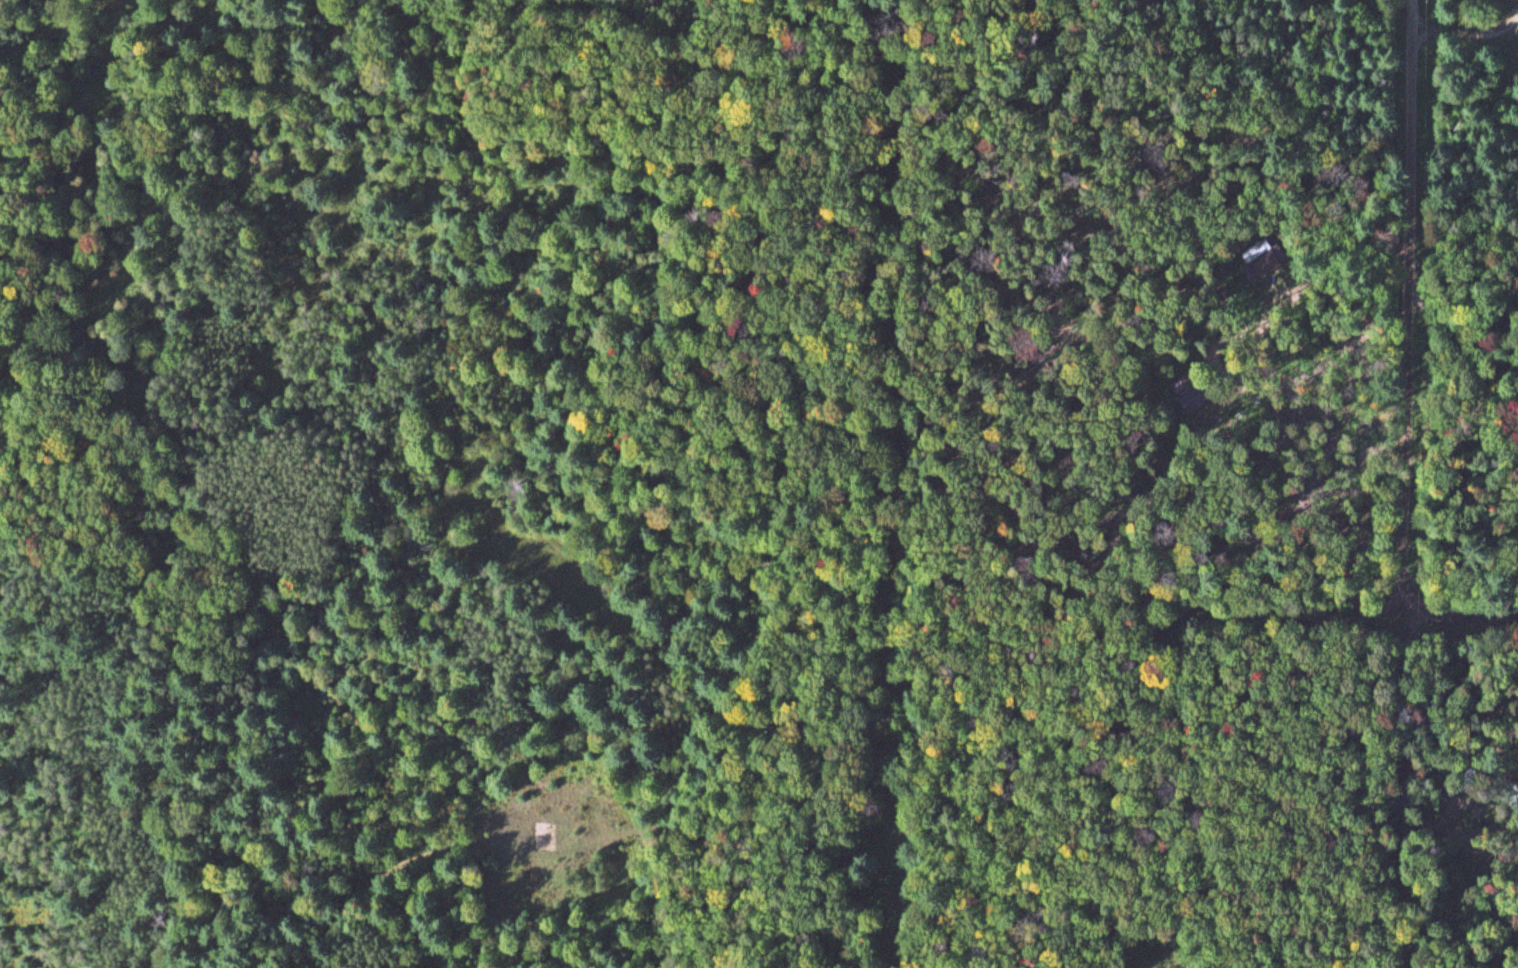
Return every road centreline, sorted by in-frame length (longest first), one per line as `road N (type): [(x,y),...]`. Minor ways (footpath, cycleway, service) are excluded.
road 1 (residential): [(1405,616),(1414,0)]

